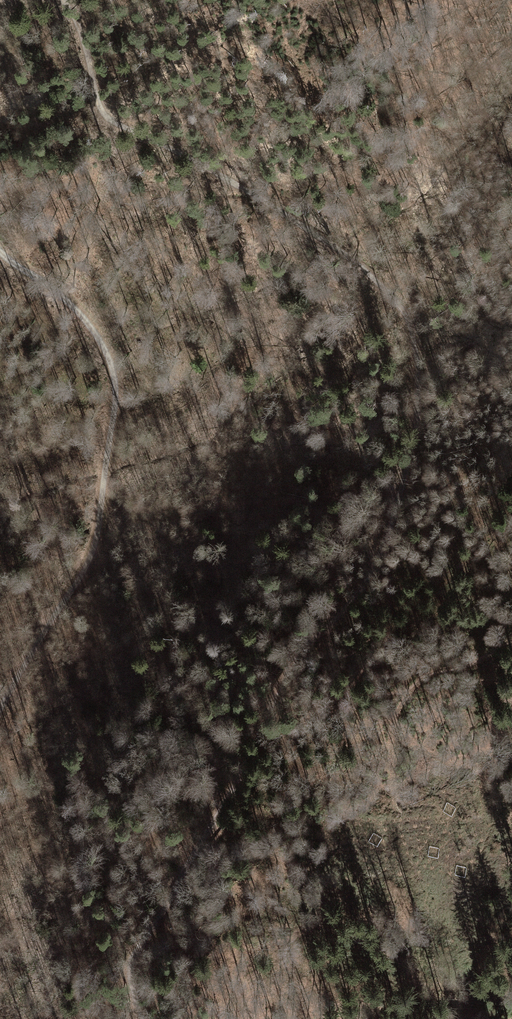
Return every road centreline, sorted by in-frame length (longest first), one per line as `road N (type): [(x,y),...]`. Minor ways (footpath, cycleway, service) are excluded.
road 1 (track): [(62,0),(111,122),(261,199),(359,266),(406,317),(417,358),(418,405),(386,540),(350,603),(292,663),(134,957),(140,1018)]
road 2 (track): [(0,705),(85,569),(116,370),(98,330),(0,249)]

